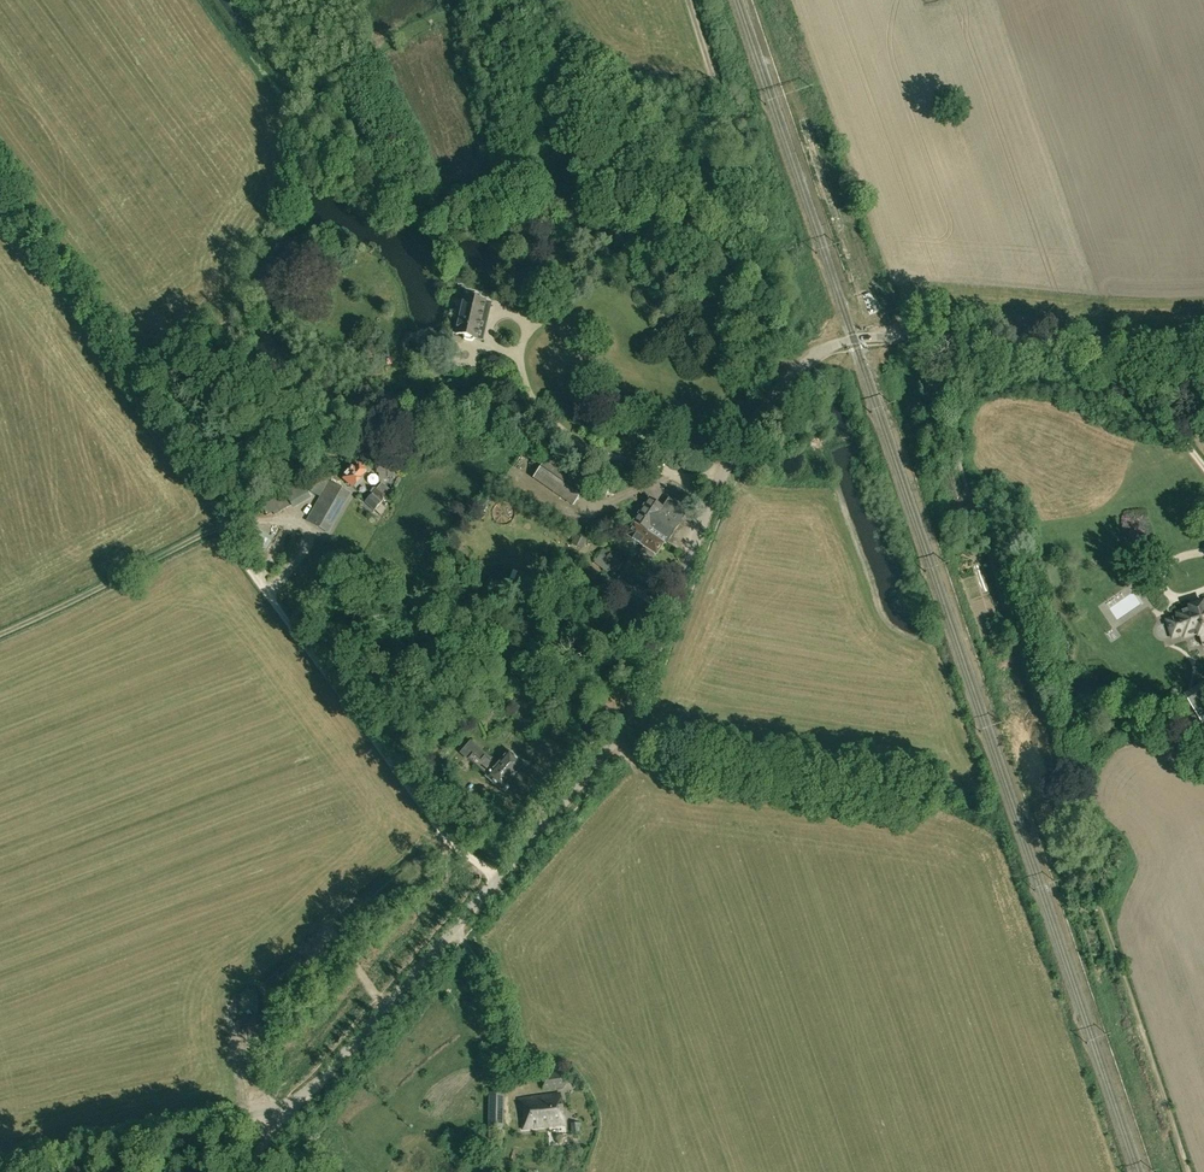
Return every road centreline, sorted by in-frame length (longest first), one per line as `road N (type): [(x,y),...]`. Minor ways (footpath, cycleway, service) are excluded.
road 1 (unclassified): [(0,1170),(287,1106),(310,1092),(618,734),(723,471),(804,363),(854,339),(1100,342)]
road 2 (track): [(1189,1171),(1091,876),(1085,830),(953,443),(956,416),(979,388),(1024,377),(1091,387),(1104,379),(1103,361)]
road 3 (track): [(226,532),(232,524),(0,188)]
road 4 (track): [(469,854),(441,828),(226,532)]
road 5 (track): [(0,632),(226,532)]
road 6 (track): [(1203,467),(1182,435),(1105,367)]

